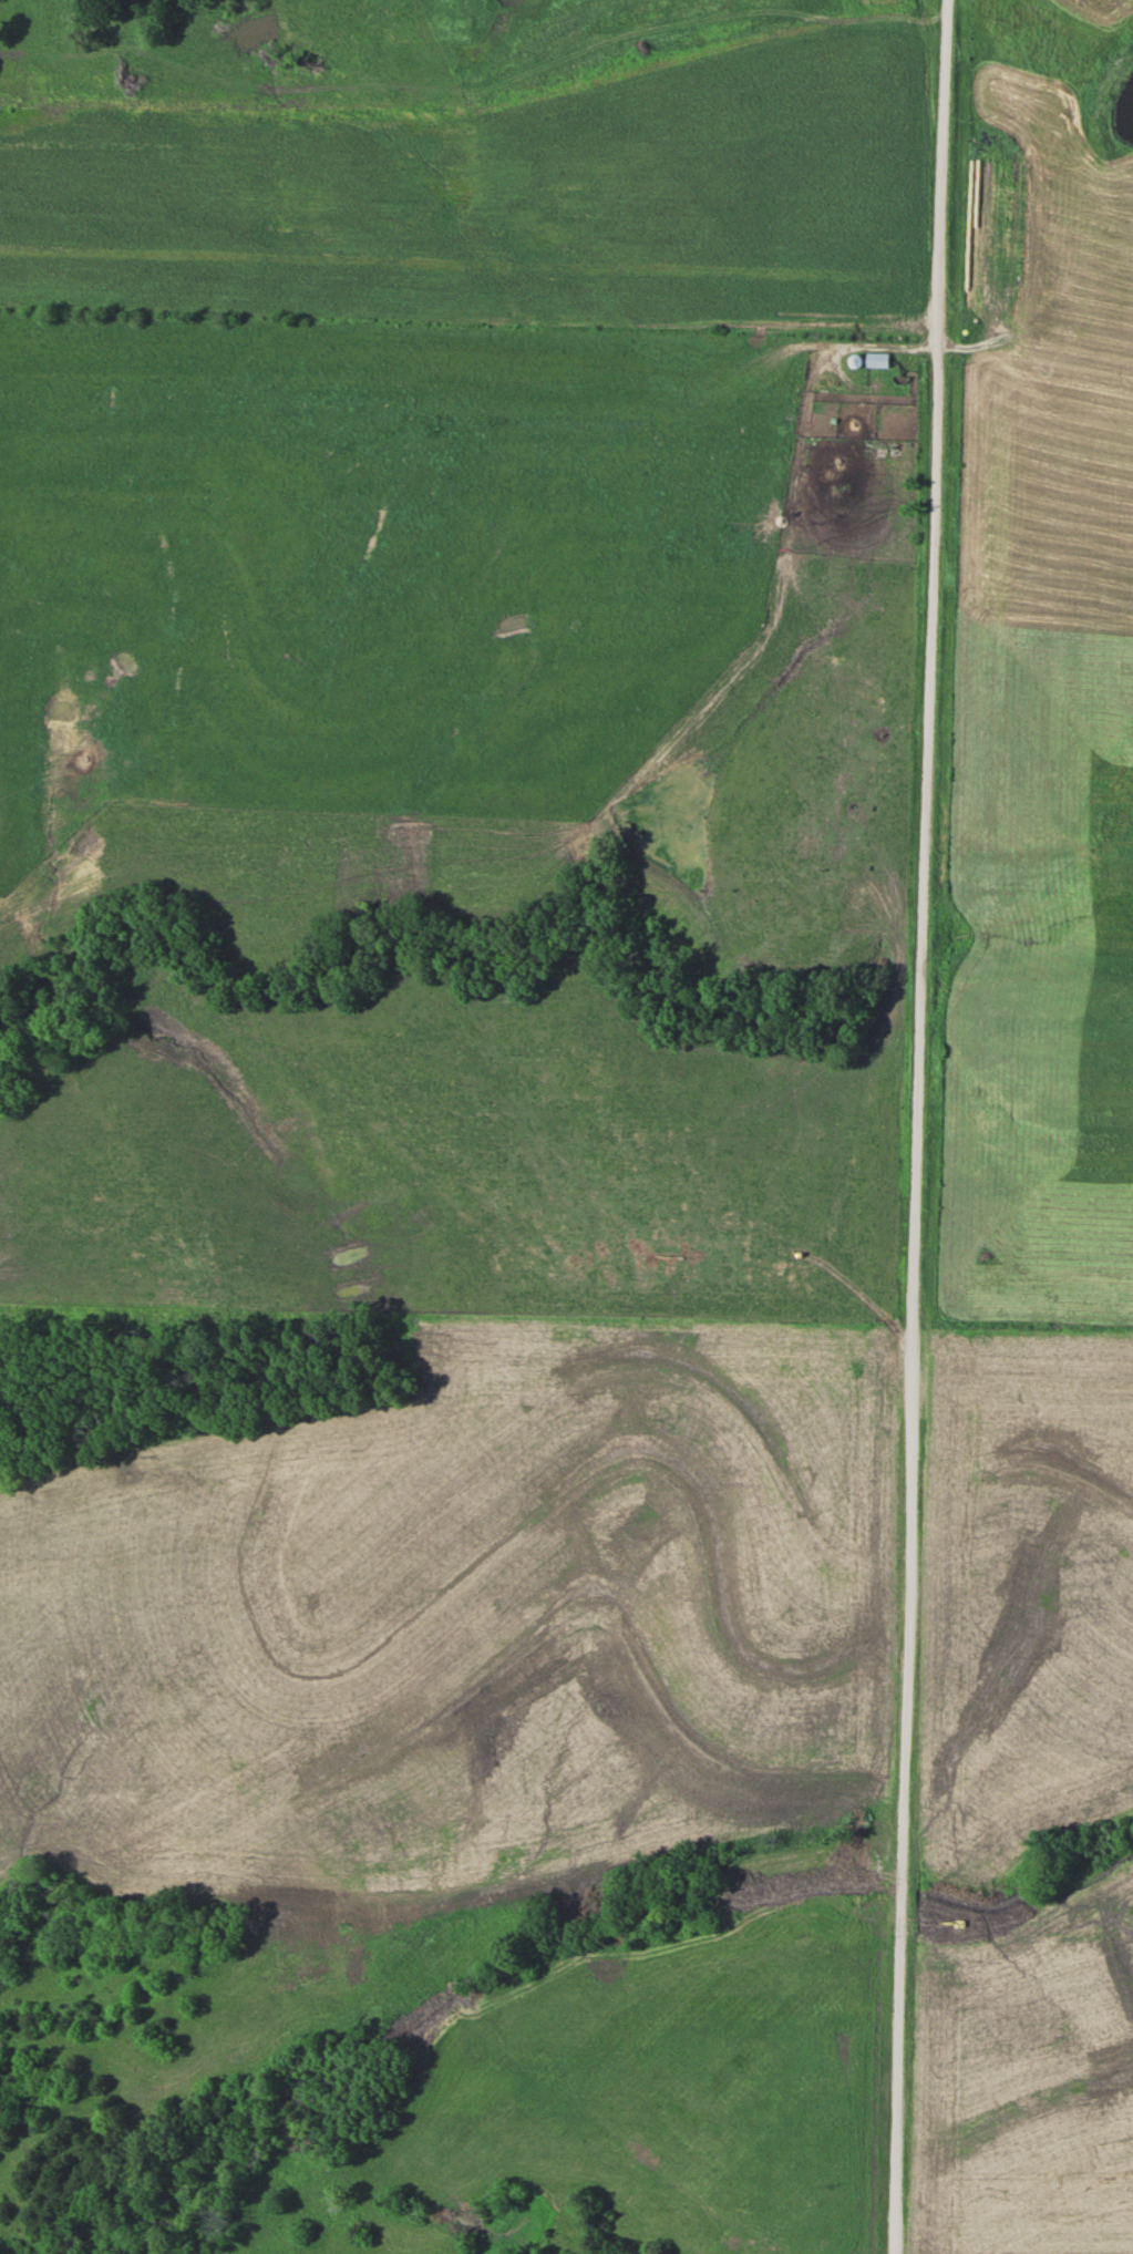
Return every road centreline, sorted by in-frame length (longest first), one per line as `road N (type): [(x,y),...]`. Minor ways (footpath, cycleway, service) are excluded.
road 1 (residential): [(891,2253),(944,0)]

